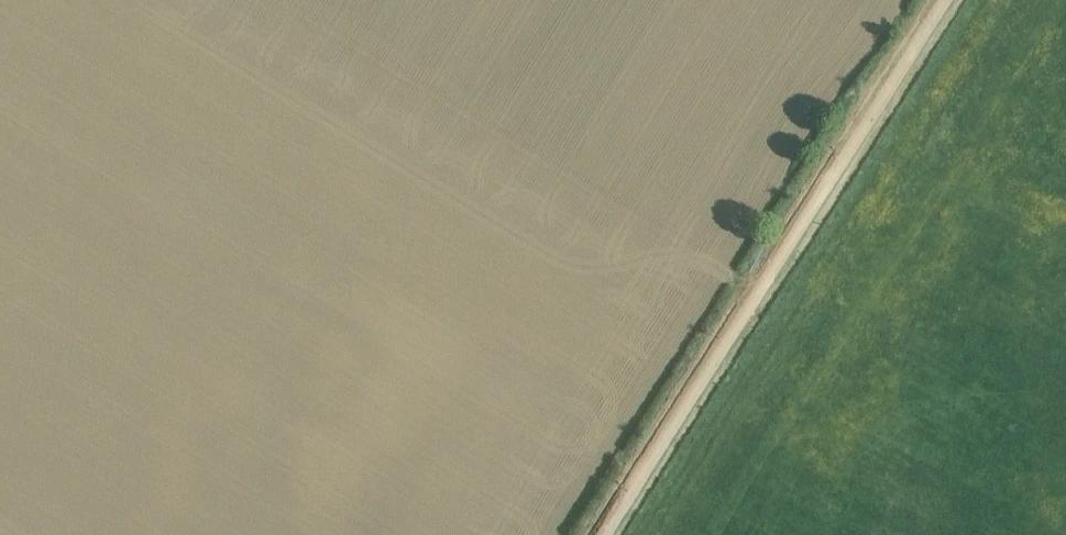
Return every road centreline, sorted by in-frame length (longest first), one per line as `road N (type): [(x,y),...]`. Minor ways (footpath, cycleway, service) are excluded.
road 1 (unclassified): [(604,534),(945,0)]

